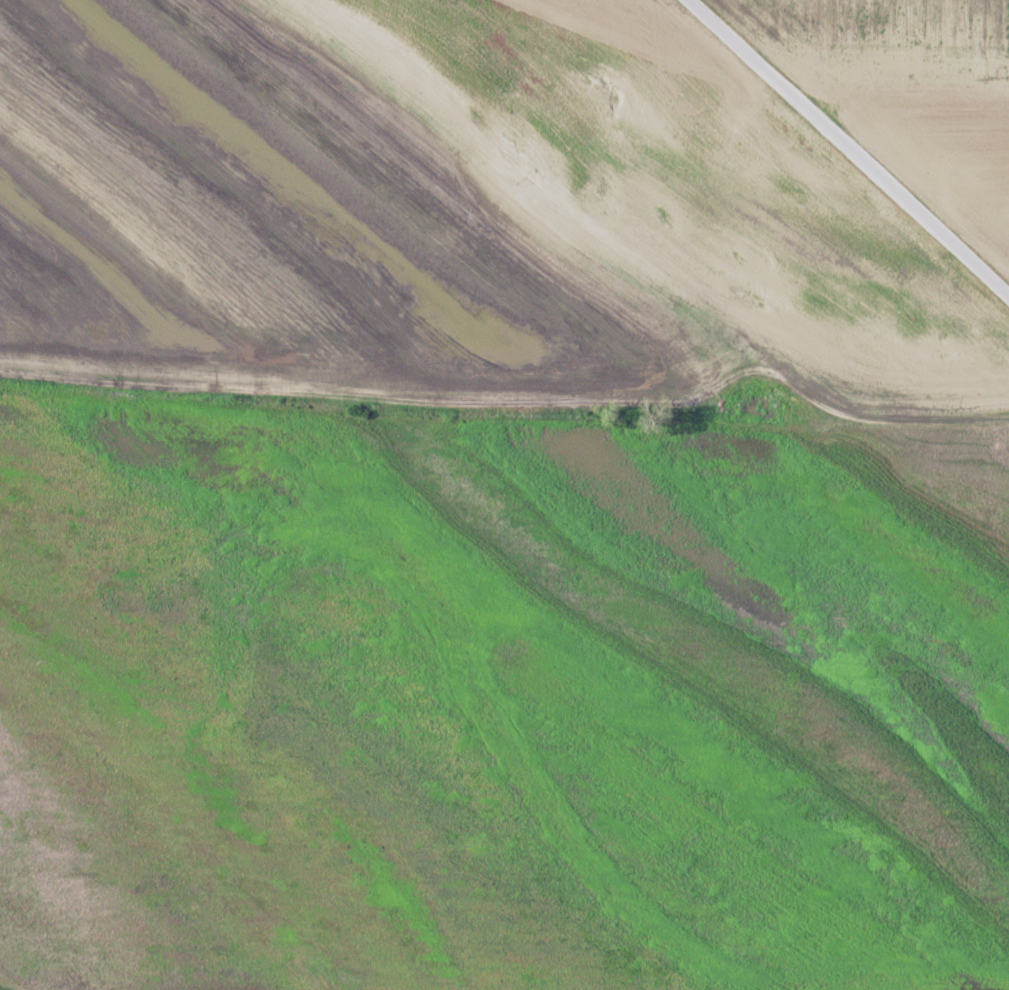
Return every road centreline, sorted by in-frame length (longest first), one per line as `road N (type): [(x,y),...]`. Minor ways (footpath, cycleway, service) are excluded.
road 1 (residential): [(1008,358),(638,0)]

